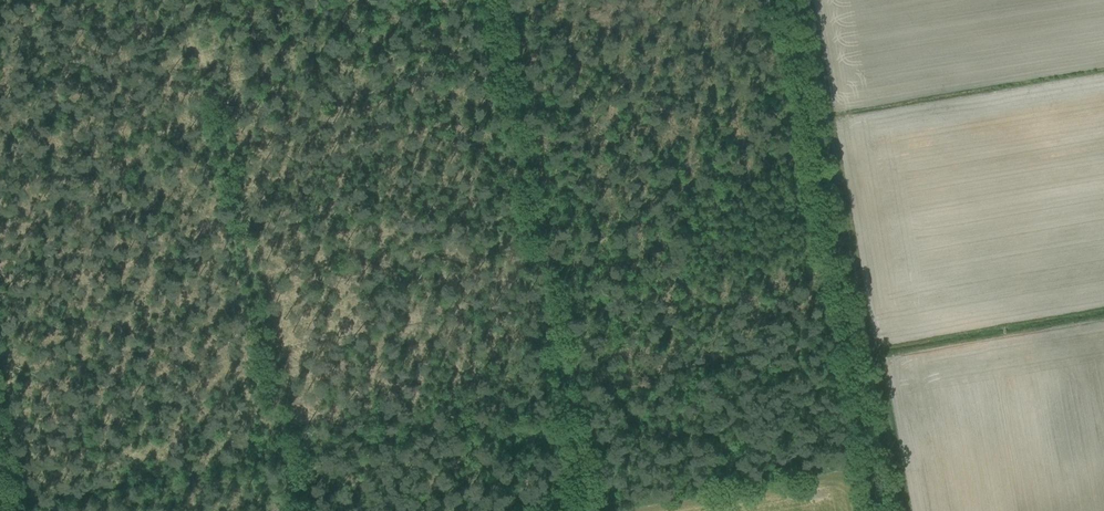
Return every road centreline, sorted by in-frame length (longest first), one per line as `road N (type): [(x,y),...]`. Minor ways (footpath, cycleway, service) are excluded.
road 1 (track): [(486,0),(585,510)]

